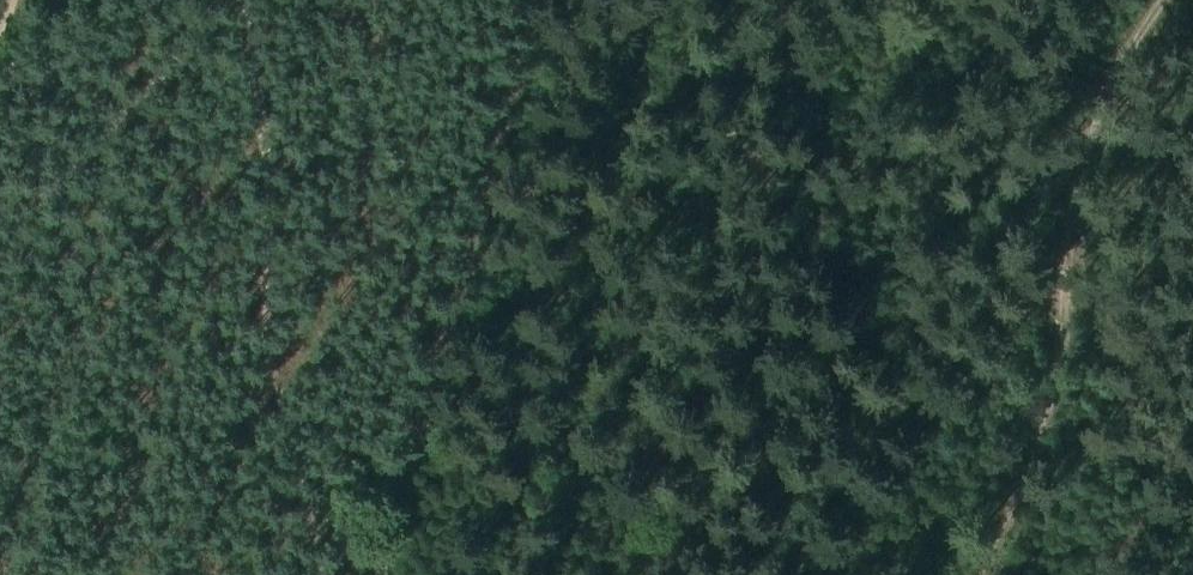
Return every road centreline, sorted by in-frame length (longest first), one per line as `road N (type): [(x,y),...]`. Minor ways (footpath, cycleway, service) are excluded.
road 1 (track): [(1165,0),(1121,62),(1092,144),(1068,244),(1057,375),(1028,493),(989,574)]
road 2 (track): [(329,574),(308,545),(266,355),(263,209),(238,0)]

